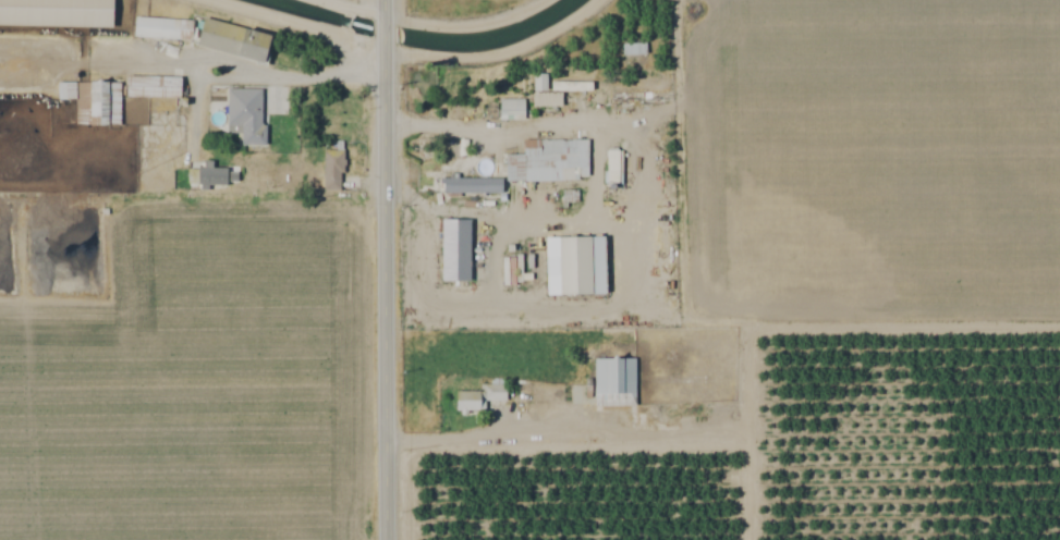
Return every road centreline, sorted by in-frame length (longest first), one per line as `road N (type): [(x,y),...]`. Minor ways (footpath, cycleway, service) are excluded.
road 1 (residential): [(387,0),(391,539)]

